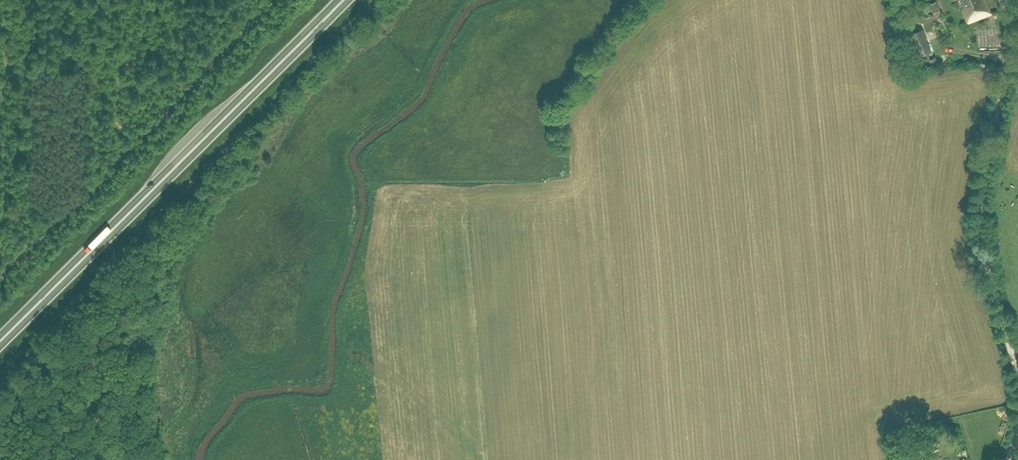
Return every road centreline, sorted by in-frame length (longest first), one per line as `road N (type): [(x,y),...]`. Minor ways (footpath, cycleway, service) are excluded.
road 1 (trunk): [(0,340),(344,0)]
road 2 (track): [(1004,0),(1012,54),(981,219),(1017,379)]

